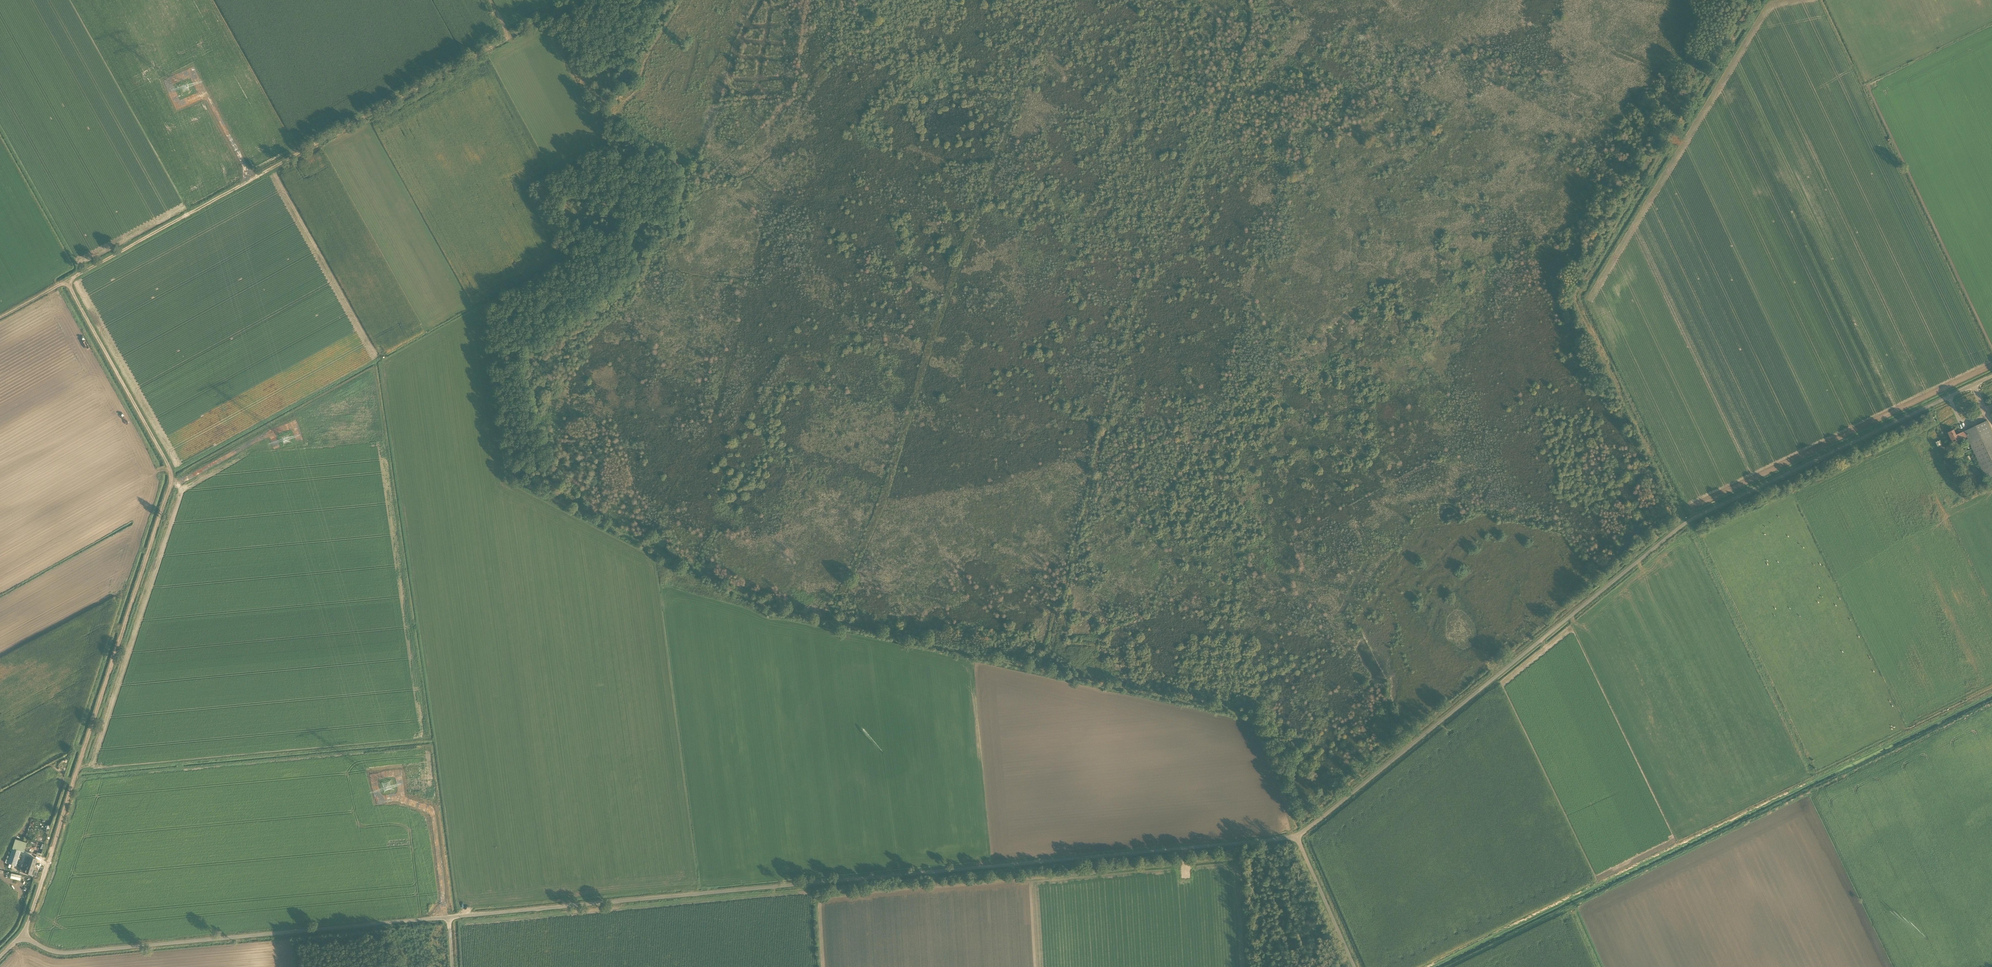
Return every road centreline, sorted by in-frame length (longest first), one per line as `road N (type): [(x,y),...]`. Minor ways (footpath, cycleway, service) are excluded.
road 1 (track): [(612,118),(566,258),(489,305),(515,480),(769,609),(1255,721),(1300,833)]
road 2 (unclassified): [(450,917),(1300,833)]
road 3 (unclassified): [(1300,833),(1696,515),(1991,375)]
road 4 (track): [(68,282),(171,473),(48,863)]
road 5 (track): [(510,38),(68,282)]
road 6 (unclassified): [(23,935),(65,953),(450,917)]
road 7 (unclassified): [(1355,966),(1300,833)]

